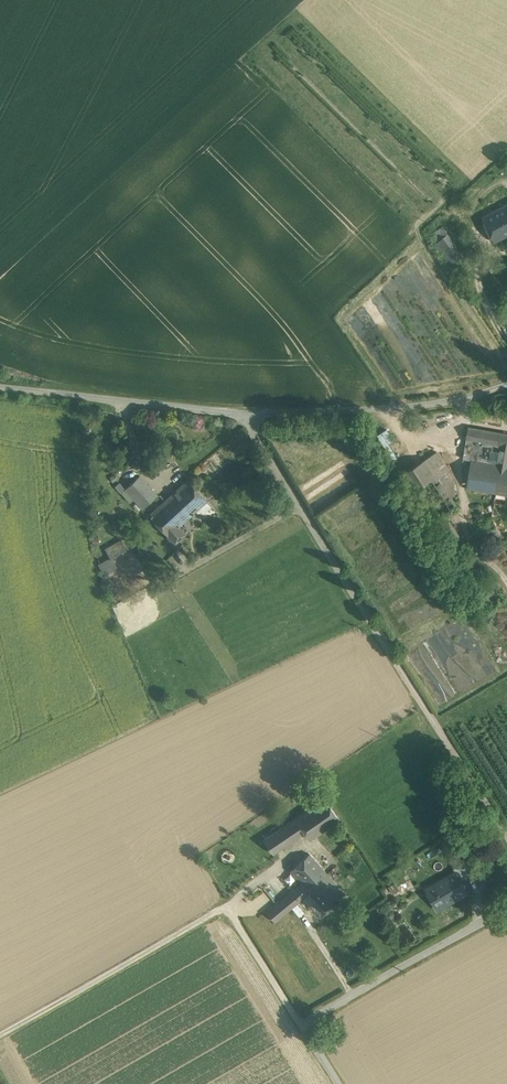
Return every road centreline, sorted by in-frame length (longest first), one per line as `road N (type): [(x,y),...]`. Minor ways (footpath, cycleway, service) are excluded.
road 1 (unclassified): [(506,837),(247,414)]
road 2 (unclassified): [(341,1083),(307,1027),(506,909)]
road 3 (unclassified): [(247,414),(460,400),(506,384)]
road 4 (unclassified): [(247,414),(0,384)]

